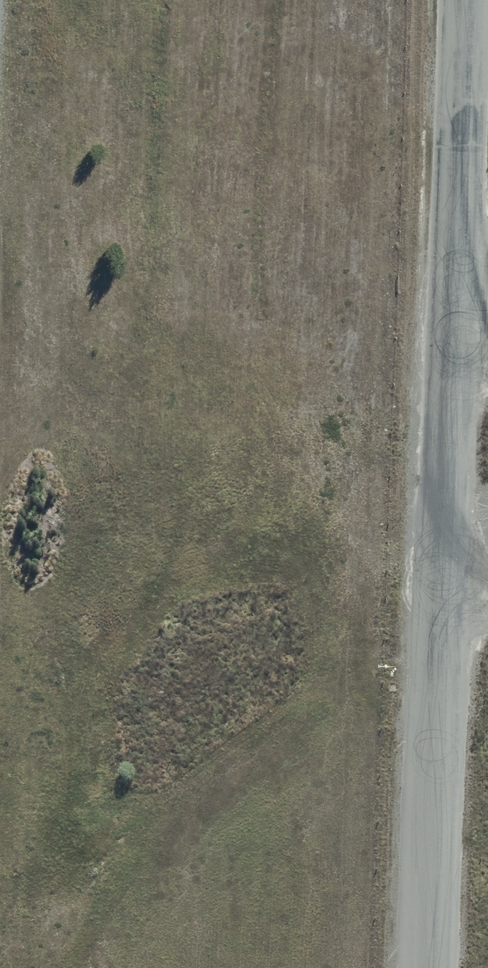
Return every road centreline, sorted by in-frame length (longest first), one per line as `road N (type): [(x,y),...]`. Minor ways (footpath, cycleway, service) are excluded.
road 1 (unclassified): [(423,967),(459,0)]

